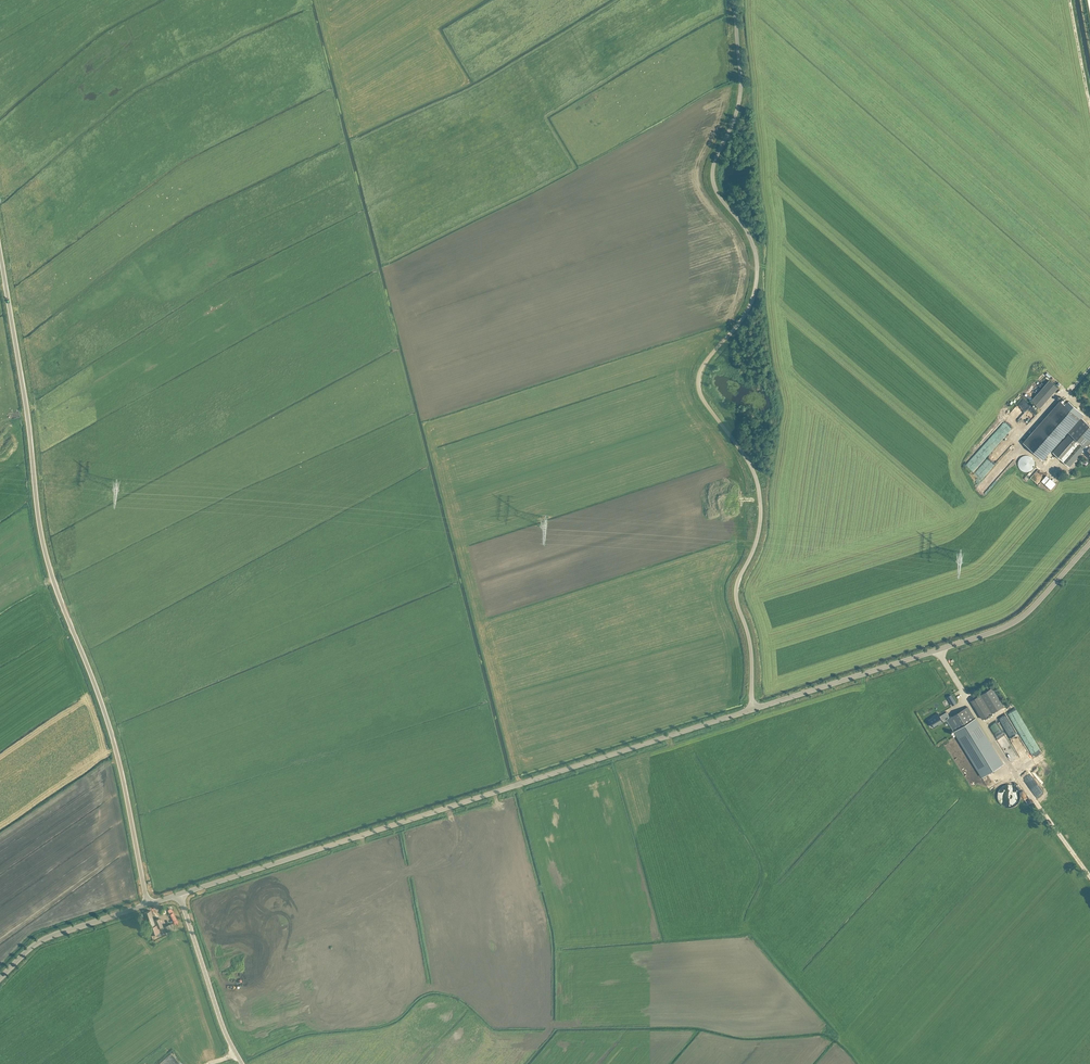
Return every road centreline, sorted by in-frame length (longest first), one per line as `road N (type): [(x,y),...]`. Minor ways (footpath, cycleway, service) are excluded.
road 1 (unclassified): [(752,709),(751,651),(735,593),(758,530),(759,491),(698,381),(744,316),(756,283),(750,237),(712,177),(739,102),(734,0)]
road 2 (tertiary): [(149,904),(118,760),(41,537),(0,253)]
road 3 (tertiary): [(180,894),(752,709)]
road 4 (tertiary): [(752,709),(1005,627),(1089,543)]
road 5 (unclassified): [(243,1063),(180,894)]
road 6 (tertiary): [(0,978),(43,939),(149,904)]

